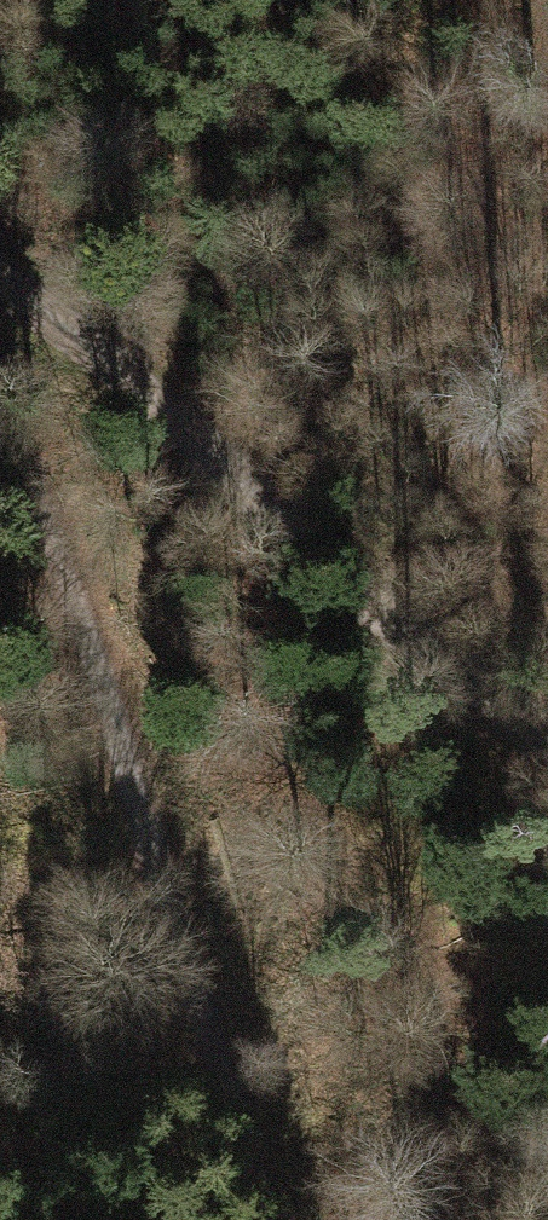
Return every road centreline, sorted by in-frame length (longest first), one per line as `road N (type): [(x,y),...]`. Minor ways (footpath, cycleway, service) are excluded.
road 1 (track): [(0,392),(135,796),(259,1219)]
road 2 (track): [(547,724),(485,675),(209,404),(108,334),(0,291)]

